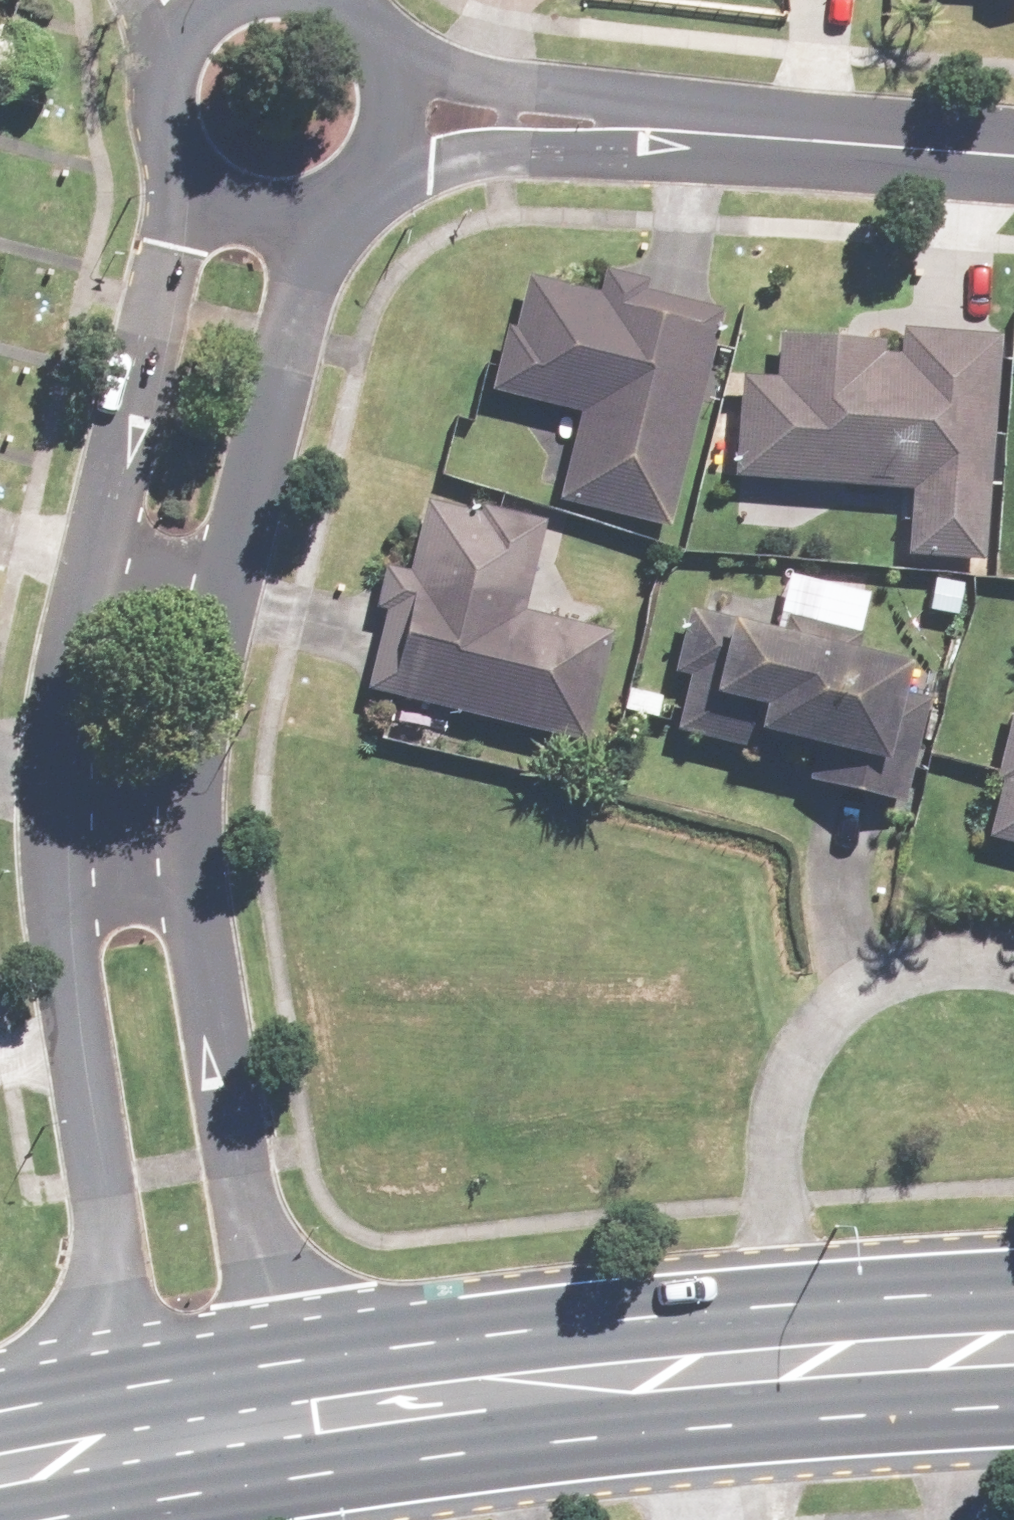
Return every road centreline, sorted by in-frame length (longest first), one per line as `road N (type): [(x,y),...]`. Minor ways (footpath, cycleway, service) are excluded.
road 1 (residential): [(153,1411),(76,1013),(58,812)]
road 2 (residential): [(199,822),(195,882),(206,989),(249,1259),(285,1392)]
road 3 (residential): [(789,1352),(778,1117),(800,1039),(857,978),(940,945),(1013,964)]
road 4 (primary): [(285,1392),(789,1352)]
road 5 (residential): [(314,198),(229,601)]
road 6 (residential): [(98,565),(206,182)]
road 7 (residential): [(1013,155),(674,129)]
road 8 (residential): [(674,129),(373,141)]
road 9 (residential): [(383,74),(674,129)]
road 10 (residential): [(58,812),(60,714),(98,565)]
road 11 (primary): [(789,1352),(1013,1331)]
road 12 (residential): [(229,601),(199,822)]
road 13 (residential): [(206,182),(183,160),(161,97),(173,43),(196,12)]
road 14 (primary): [(0,1443),(153,1411)]
road 15 (residential): [(58,812),(199,822)]
road 16 (residential): [(98,565),(229,601)]
road 17 (primary): [(153,1411),(285,1392)]

